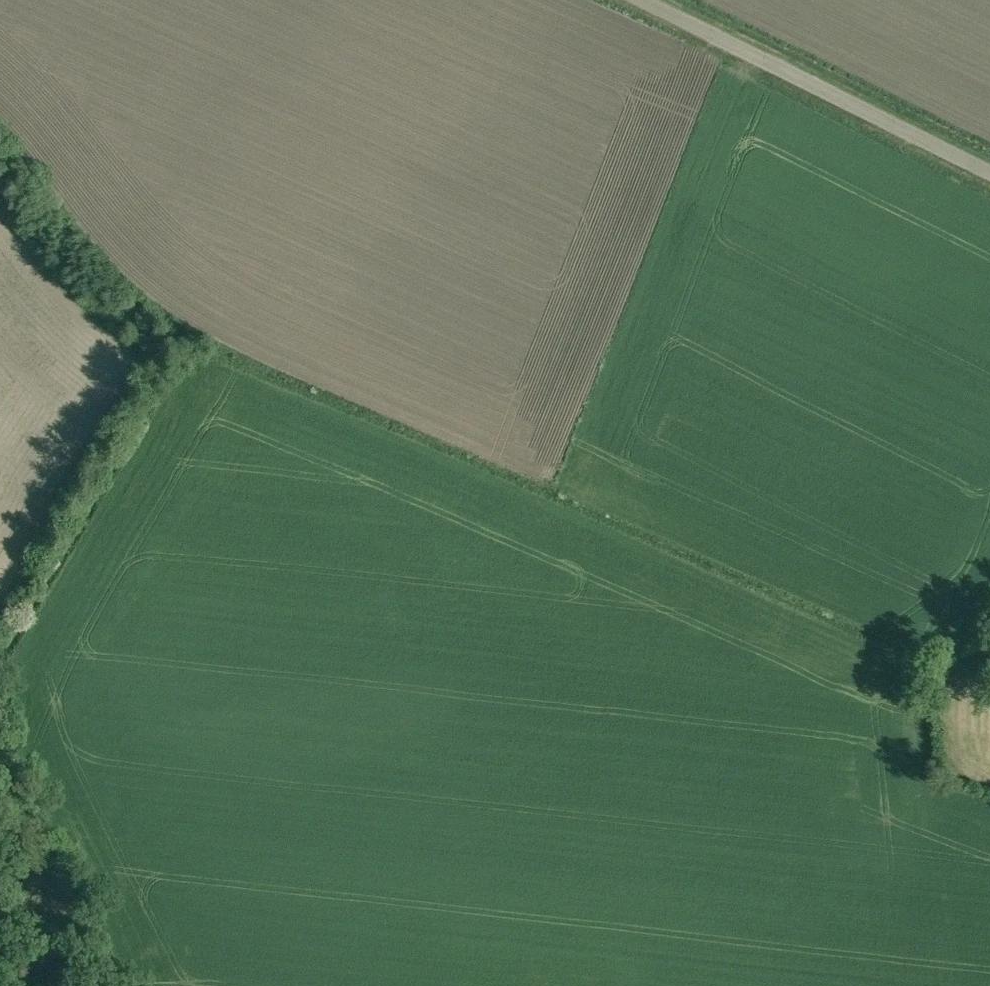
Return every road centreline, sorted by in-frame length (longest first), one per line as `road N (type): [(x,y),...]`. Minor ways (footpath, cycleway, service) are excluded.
road 1 (unclassified): [(989,172),(646,0)]

